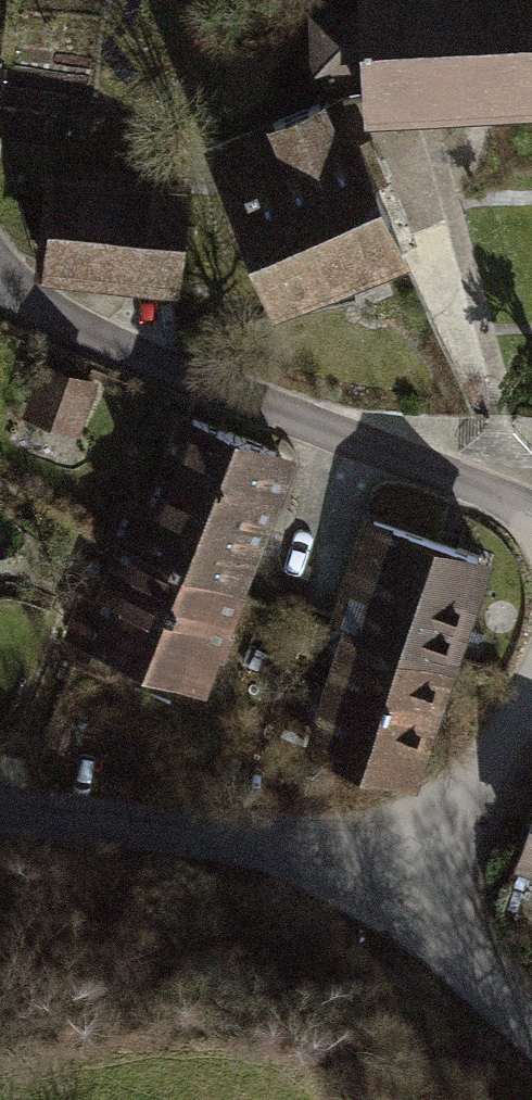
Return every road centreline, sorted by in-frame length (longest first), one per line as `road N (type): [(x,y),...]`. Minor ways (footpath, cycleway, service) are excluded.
road 1 (residential): [(0,284),(108,344),(531,513)]
road 2 (residential): [(387,884),(0,814)]
road 3 (residential): [(387,884),(531,688)]
road 4 (residential): [(531,1029),(387,884)]

